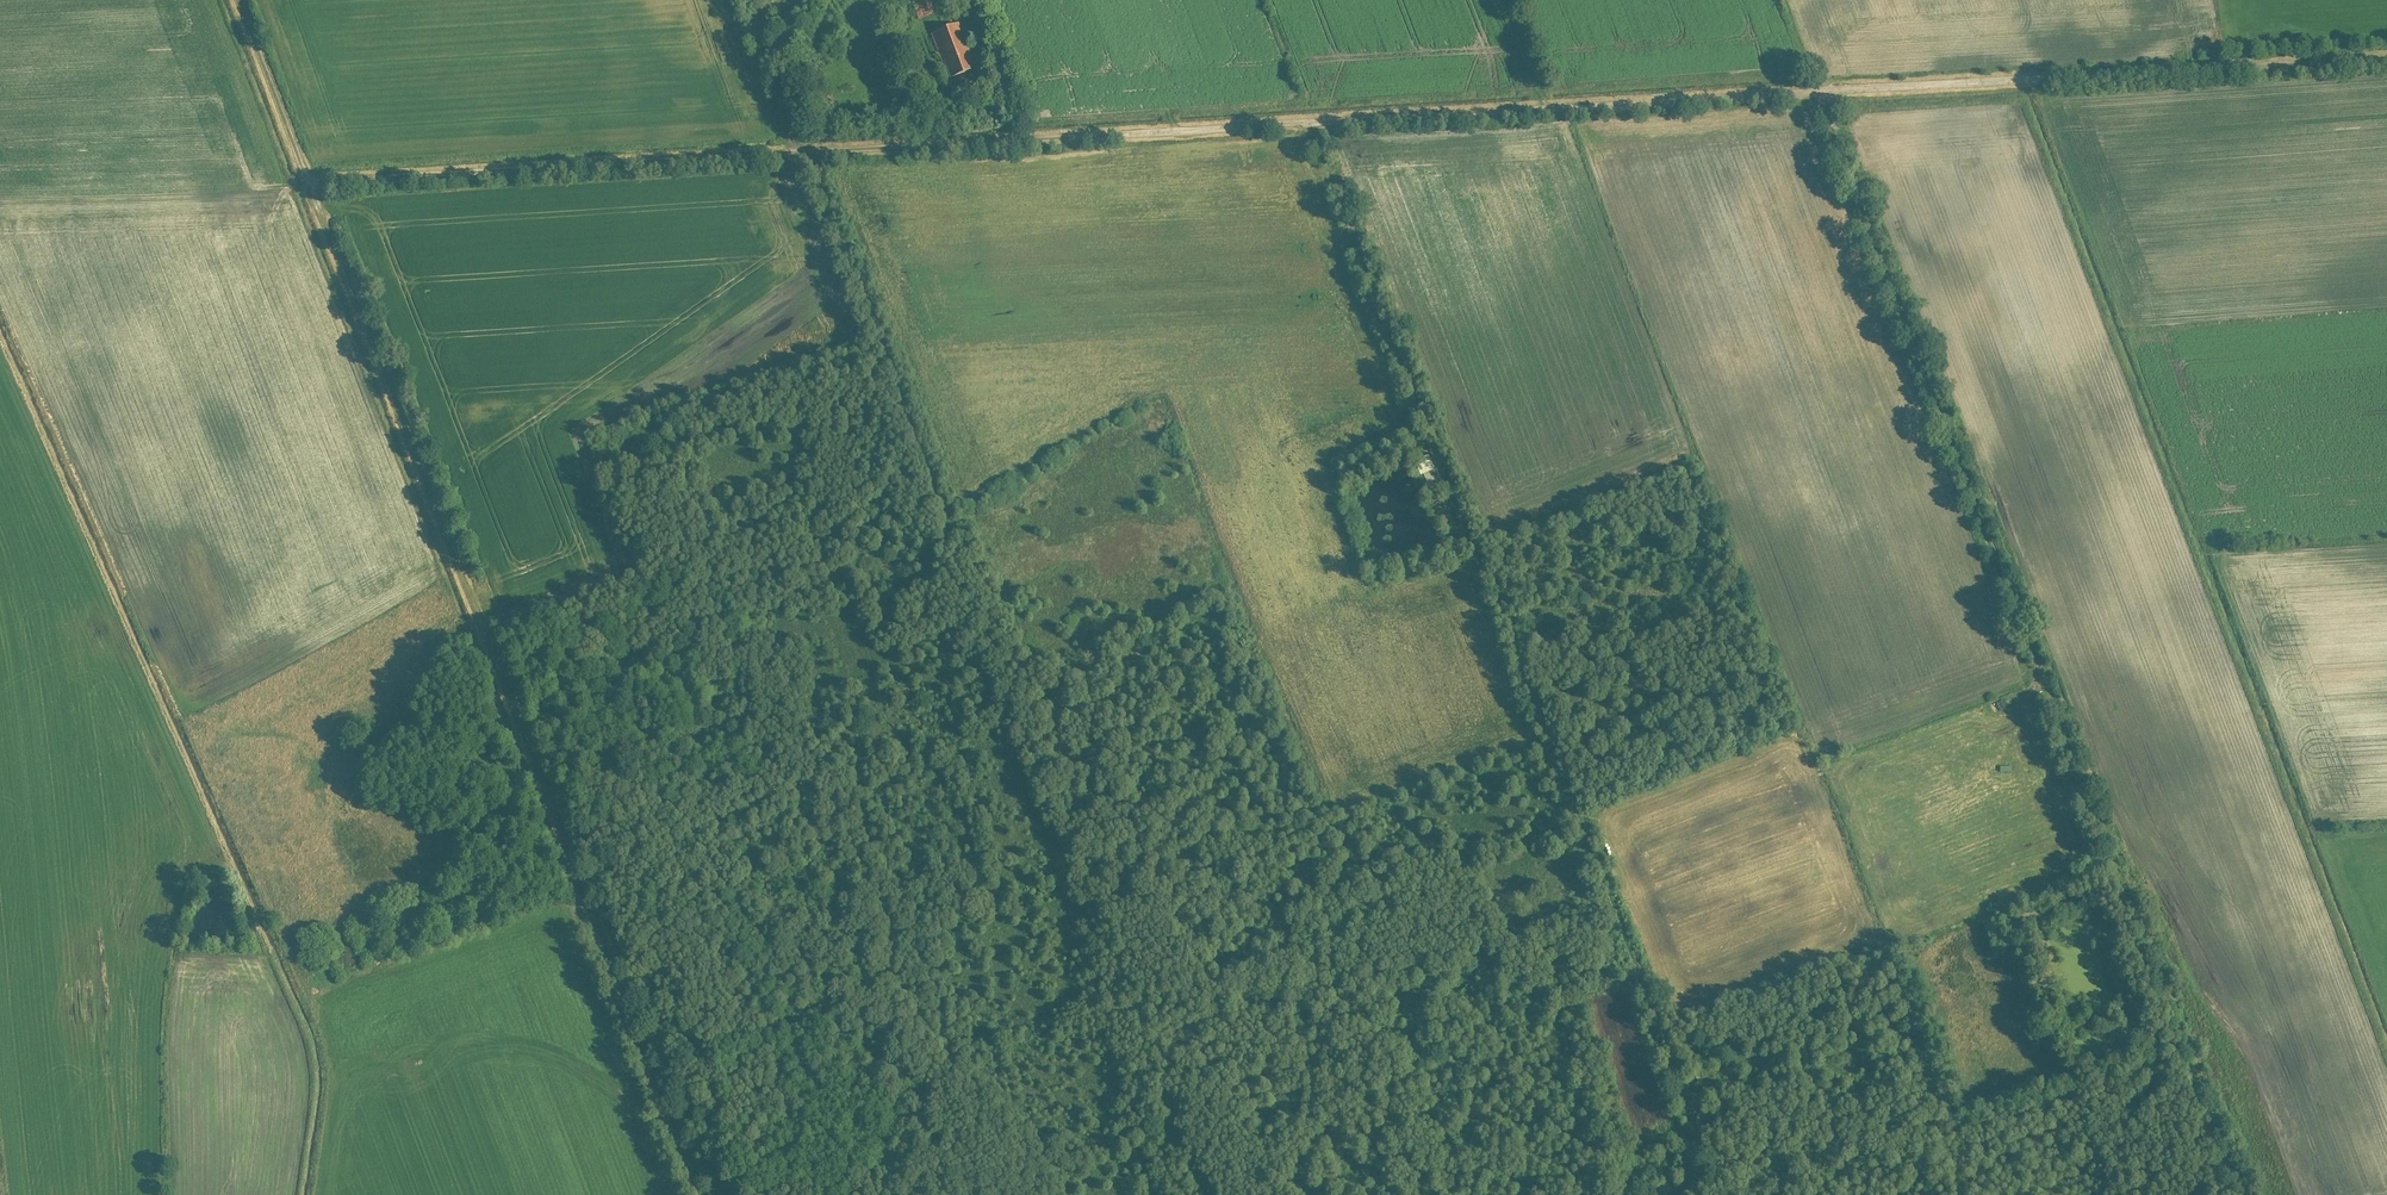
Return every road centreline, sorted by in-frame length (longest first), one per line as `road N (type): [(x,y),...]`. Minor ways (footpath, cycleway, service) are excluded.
road 1 (track): [(2036,76),(309,182),(306,0)]
road 2 (residential): [(2386,55),(2036,76)]
road 3 (track): [(309,182),(313,390)]

